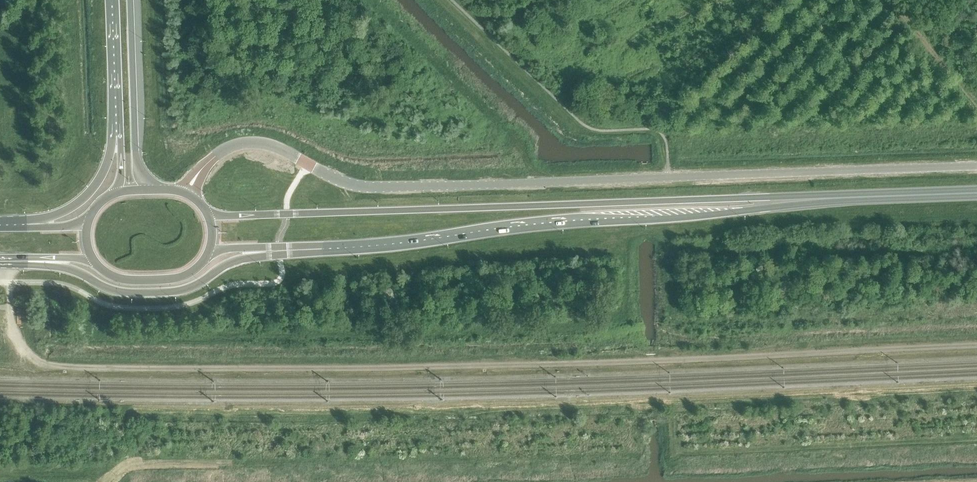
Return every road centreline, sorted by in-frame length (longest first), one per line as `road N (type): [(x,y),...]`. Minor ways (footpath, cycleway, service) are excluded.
road 1 (track): [(976,345),(555,364),(100,368),(38,358),(18,338),(11,315)]
road 2 (unclassified): [(200,171),(227,148),(250,143),(373,187),(976,166)]
road 3 (trunk): [(873,195),(207,212)]
road 4 (trunk): [(267,252),(873,195)]
road 5 (trunk): [(36,258),(111,290),(158,292),(185,289),(267,252)]
road 6 (motorway): [(158,190),(136,160),(130,0)]
road 7 (track): [(976,103),(888,0)]
road 8 (motorway): [(116,0),(120,135)]
road 9 (motorway): [(120,135),(89,192),(36,227)]
road 10 (trunk): [(96,263),(120,279),(165,279),(189,273),(207,255)]

